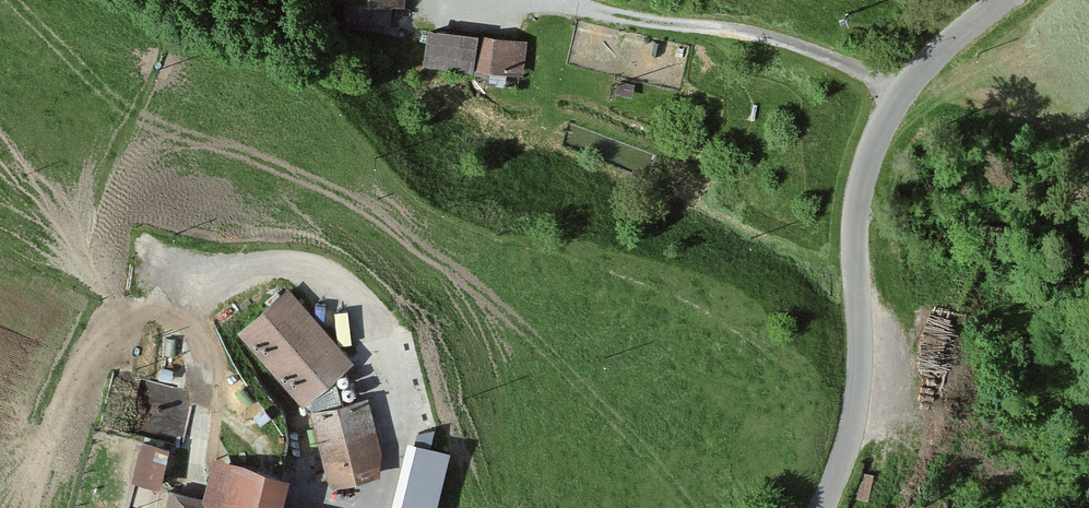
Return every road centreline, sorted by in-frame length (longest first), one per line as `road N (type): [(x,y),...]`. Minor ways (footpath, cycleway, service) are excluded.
road 1 (unclassified): [(823,507),(858,401),(855,238),(865,234),(870,159),(906,94),(940,52),(1005,0)]
road 2 (track): [(1088,135),(940,52)]

